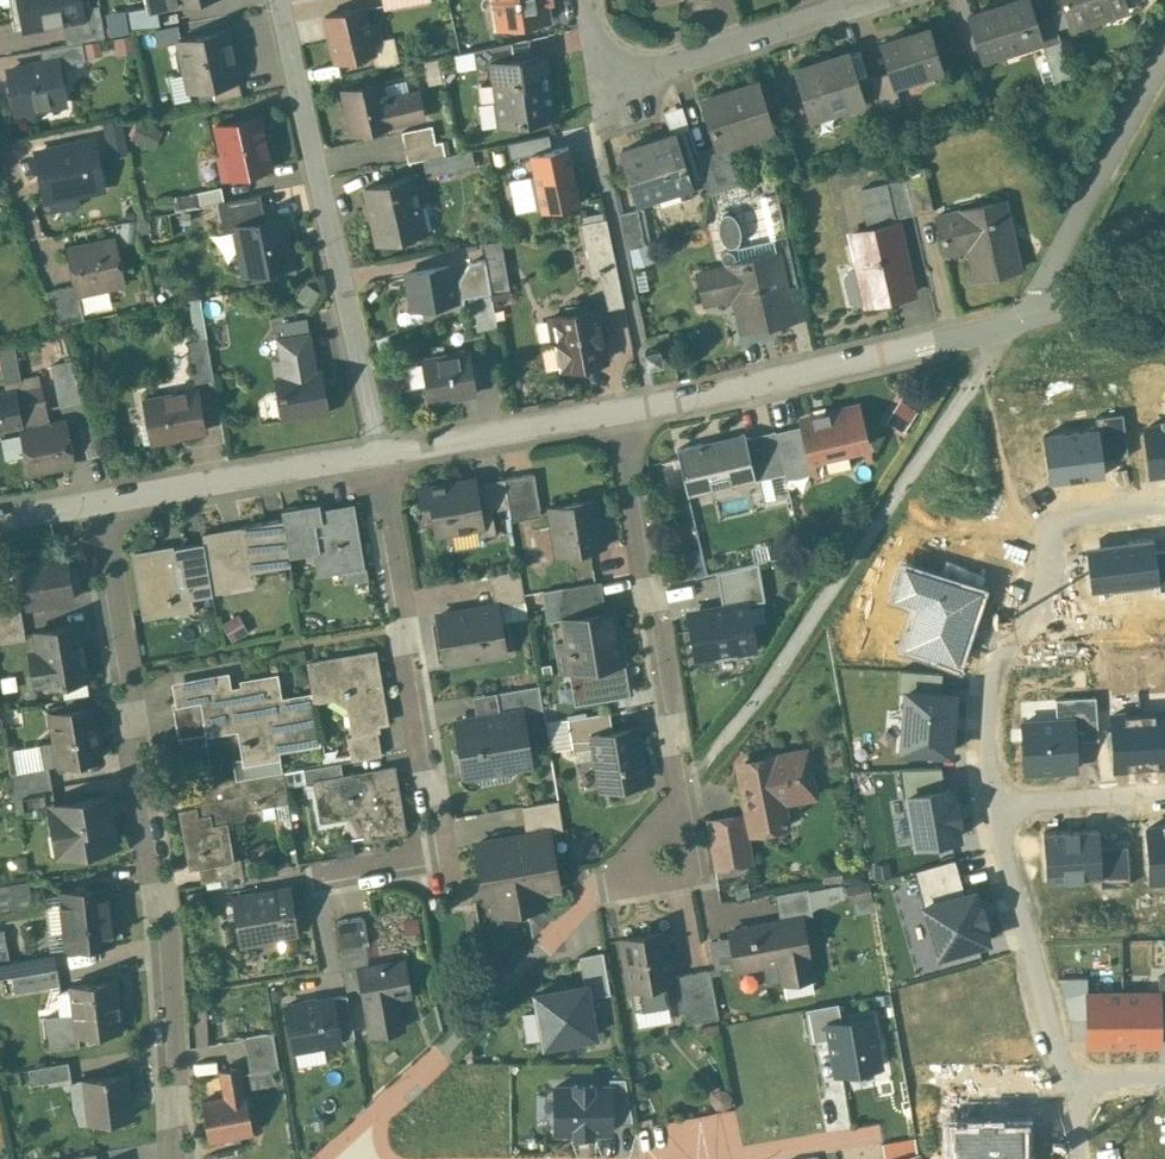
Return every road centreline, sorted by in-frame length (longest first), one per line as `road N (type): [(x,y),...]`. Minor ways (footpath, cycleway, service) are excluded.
road 1 (residential): [(102,501),(135,700),(130,755),(151,883),(168,917),(179,1105),(169,1128),(174,1158)]
road 2 (residential): [(278,0),(380,453)]
road 3 (residential): [(666,857),(677,792),(619,409)]
road 4 (residential): [(994,803),(992,663),(1011,580),(1052,515),(1164,502)]
road 5 (residential): [(380,453),(437,853)]
road 6 (residential): [(619,409),(1011,325)]
road 7 (residential): [(1011,325),(1164,55)]
road 8 (residential): [(598,78),(873,0)]
road 9 (residential): [(1067,1079),(994,803)]
road 10 (residential): [(102,501),(380,453)]
road 11 (residential): [(380,453),(619,409)]
road 12 (residential): [(1164,793),(994,803)]
road 13 (residential): [(1011,325),(1164,282)]
road 14 (residential): [(437,853),(316,874)]

